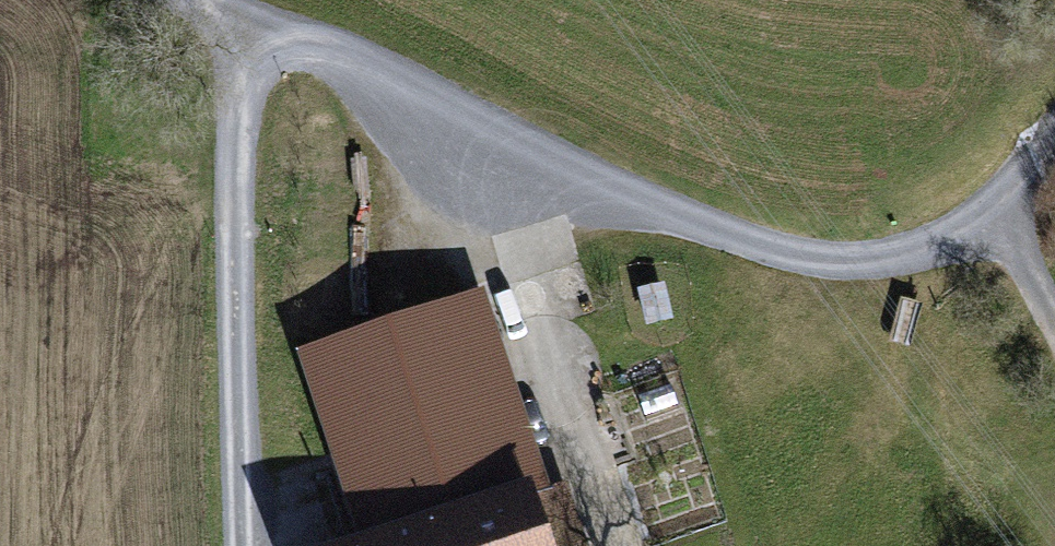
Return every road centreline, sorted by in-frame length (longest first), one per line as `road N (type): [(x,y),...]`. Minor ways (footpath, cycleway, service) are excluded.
road 1 (track): [(1054,123),(1016,181),(956,230),(874,258),(809,255),(632,196),(259,29)]
road 2 (track): [(259,29),(242,75),(234,140),(242,545)]
road 3 (track): [(1054,329),(1001,197)]

